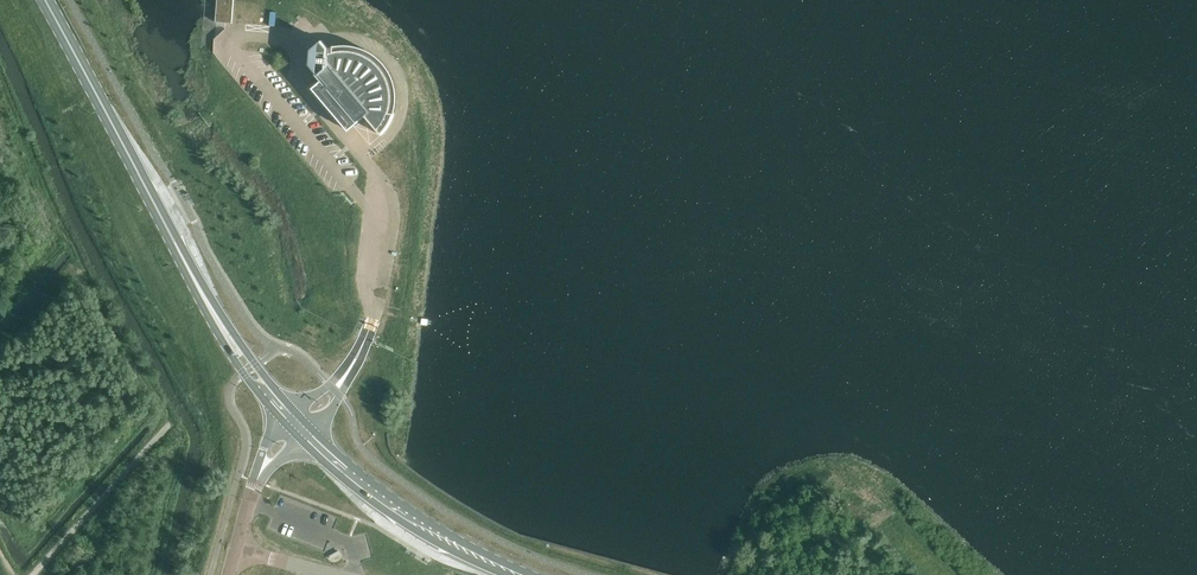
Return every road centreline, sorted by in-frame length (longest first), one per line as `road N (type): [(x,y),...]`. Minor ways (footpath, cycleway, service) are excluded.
road 1 (motorway): [(563,574),(725,0)]
road 2 (motorway): [(692,0),(533,574)]
road 3 (primary): [(298,426),(209,305),(45,0)]
road 4 (primary): [(525,574),(411,517),(298,426)]
road 5 (tertiary): [(236,549),(264,466),(298,426)]

